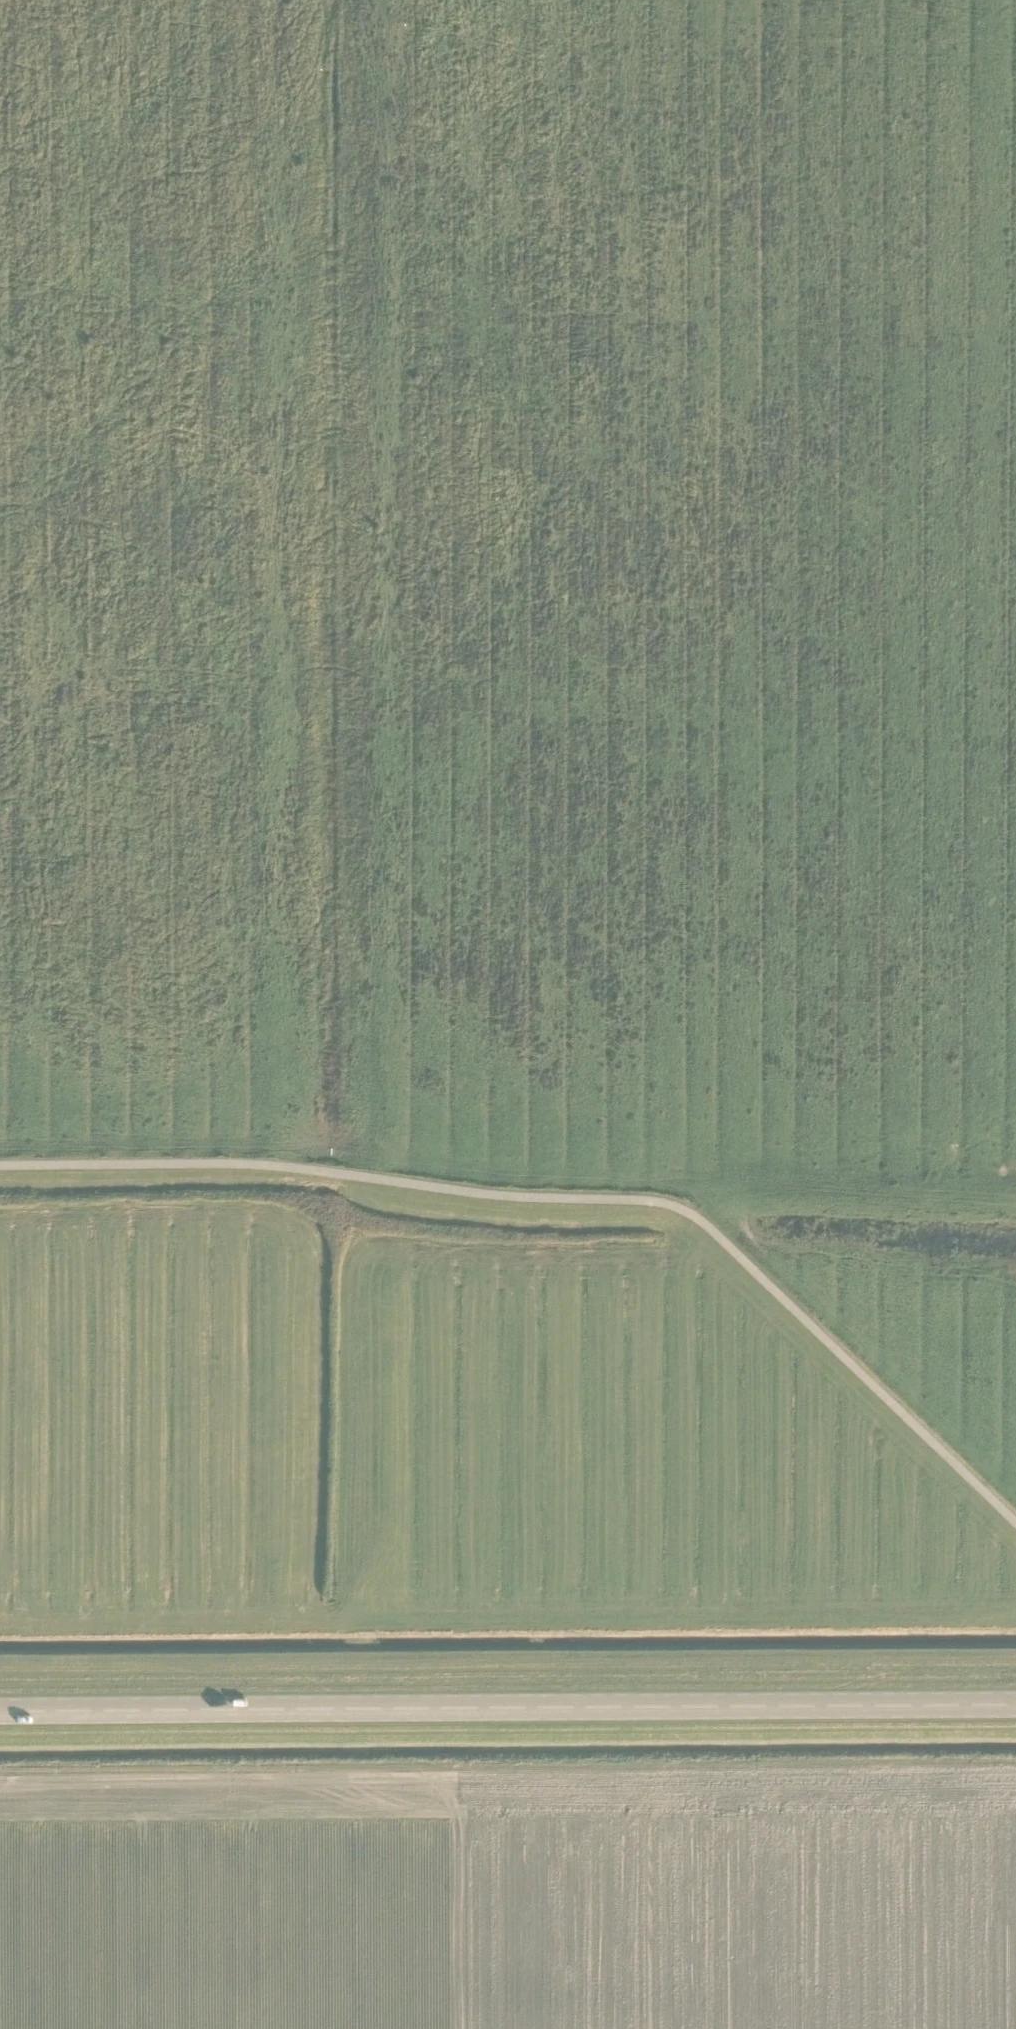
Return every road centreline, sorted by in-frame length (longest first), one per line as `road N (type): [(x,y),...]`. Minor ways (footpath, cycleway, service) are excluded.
road 1 (secondary): [(0,1710),(1015,1703)]

